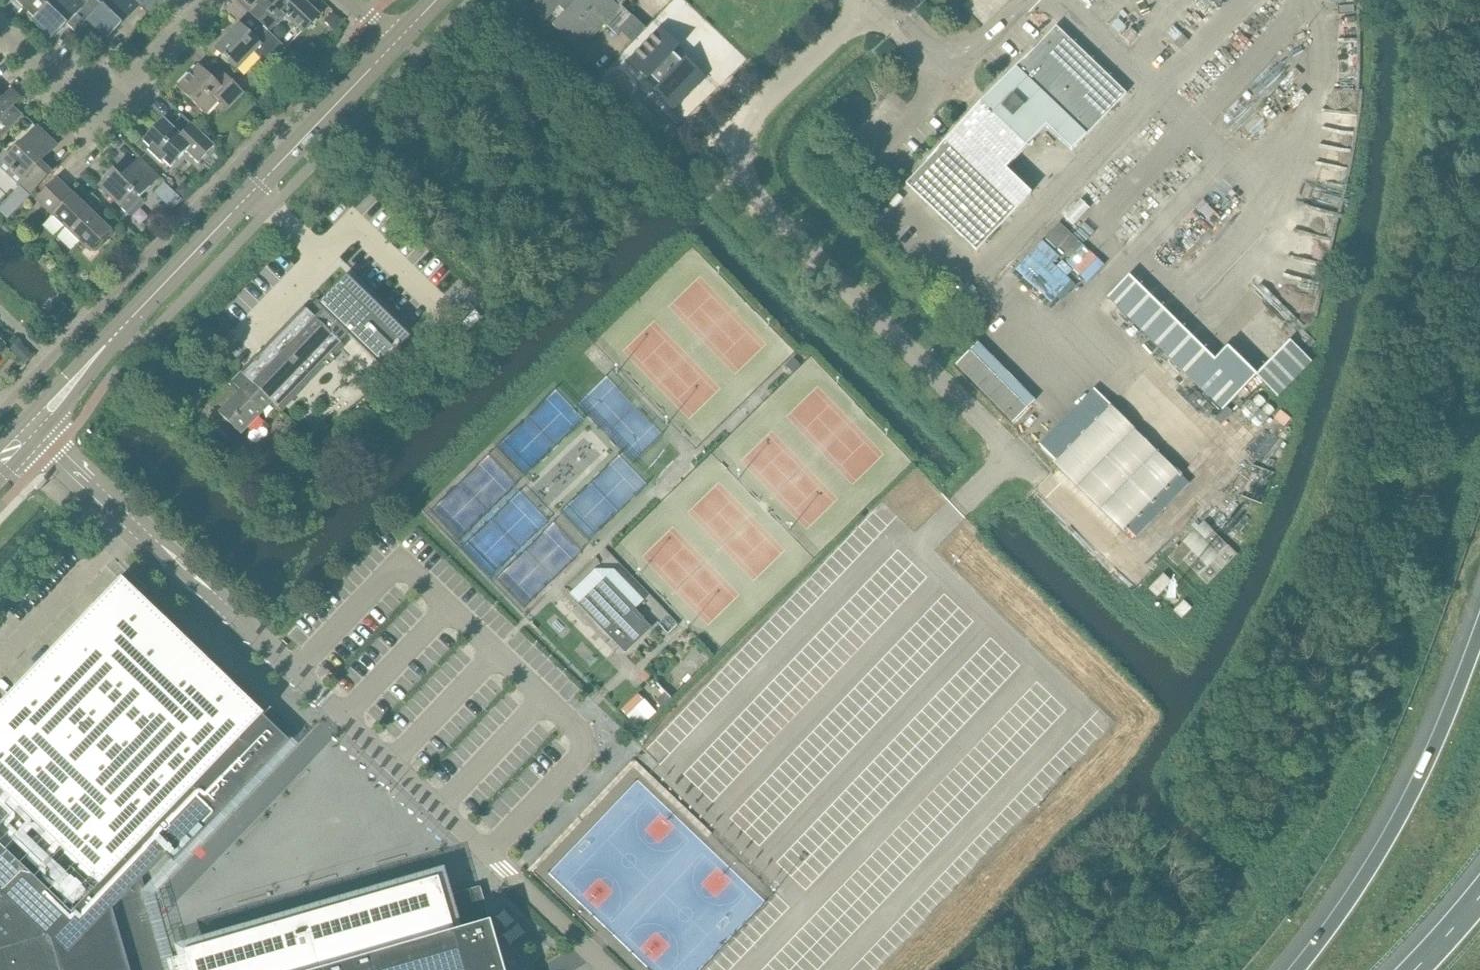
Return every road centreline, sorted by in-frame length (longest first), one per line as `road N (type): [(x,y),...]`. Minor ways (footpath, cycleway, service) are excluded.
road 1 (unclassified): [(580,969),(44,431)]
road 2 (unclassified): [(918,551),(1014,454),(749,190),(737,165),(737,140),(749,117),(870,0)]
road 3 (motorway): [(1479,629),(1387,839),(1299,969)]
road 4 (tertiary): [(150,299),(396,43)]
road 5 (residential): [(0,34),(90,109),(109,103),(212,0)]
road 6 (tertiary): [(44,431),(150,299)]
road 7 (tertiary): [(150,299),(29,415)]

